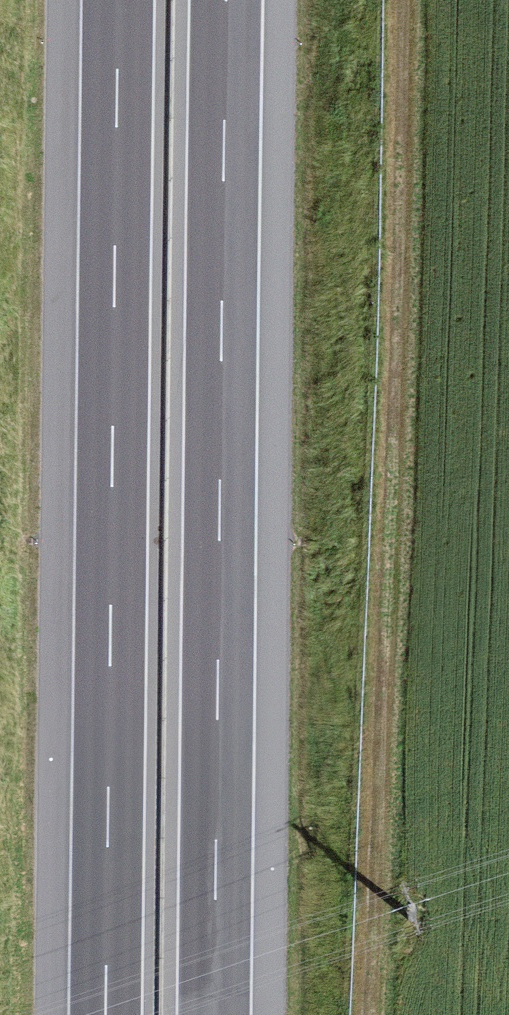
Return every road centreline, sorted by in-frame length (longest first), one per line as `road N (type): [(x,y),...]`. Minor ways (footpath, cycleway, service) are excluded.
road 1 (motorway): [(214,1014),(227,0)]
road 2 (motorway): [(119,0),(106,1014)]

